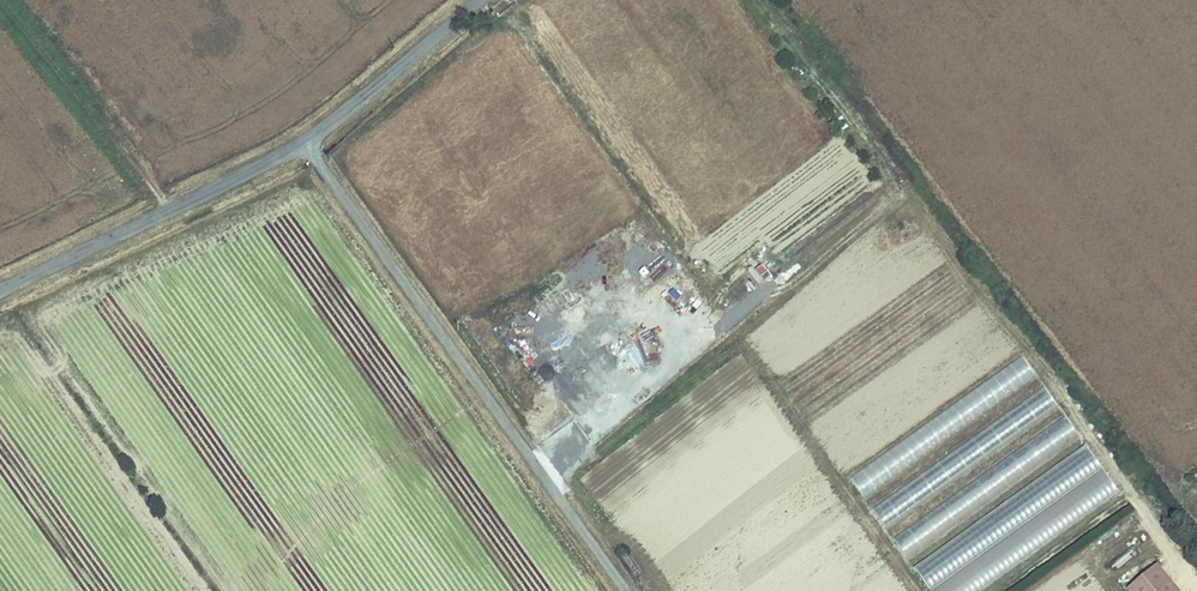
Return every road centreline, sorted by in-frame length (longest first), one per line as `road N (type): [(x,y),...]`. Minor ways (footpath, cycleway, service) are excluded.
road 1 (unclassified): [(627,590),(304,143)]
road 2 (unclassified): [(0,290),(304,143)]
road 3 (unclassified): [(304,143),(481,0)]

